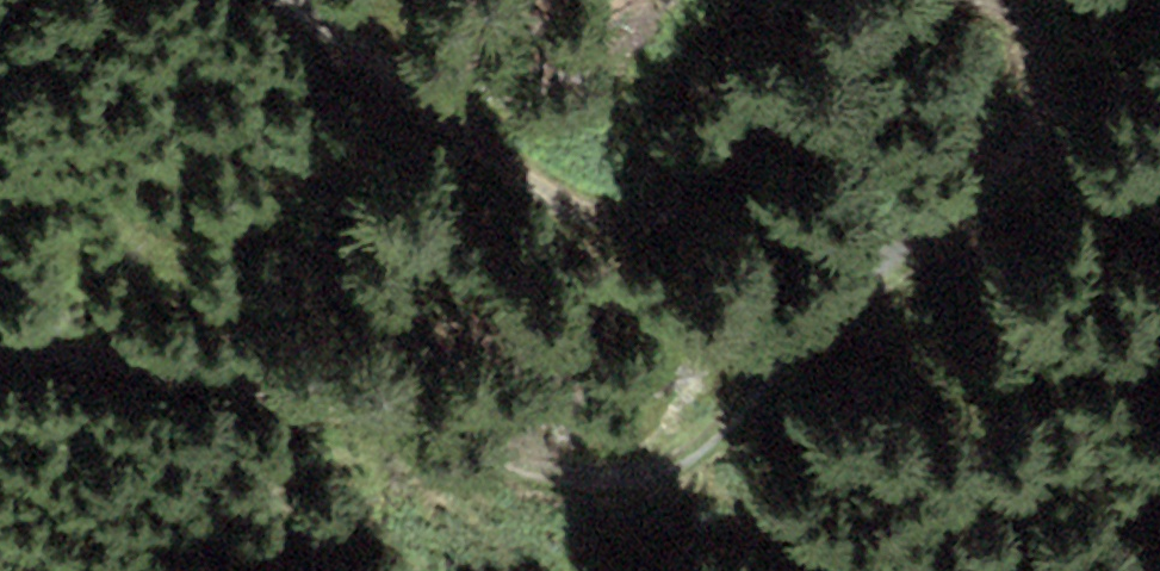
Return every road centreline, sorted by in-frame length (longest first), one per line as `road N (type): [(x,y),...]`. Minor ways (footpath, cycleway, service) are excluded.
road 1 (track): [(0,344),(174,389),(566,435),(1045,137),(989,0)]
road 2 (track): [(889,0),(518,164),(340,79),(301,0)]

